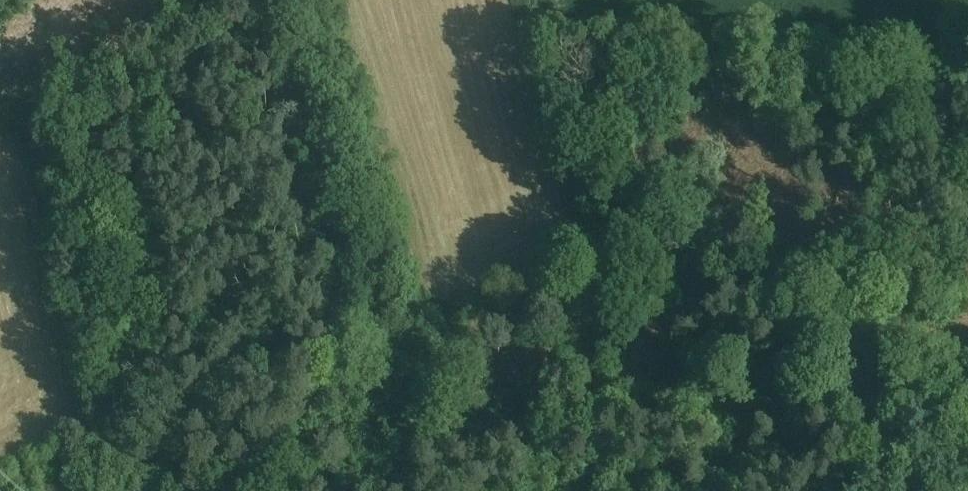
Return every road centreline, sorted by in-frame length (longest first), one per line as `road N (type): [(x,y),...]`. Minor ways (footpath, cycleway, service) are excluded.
road 1 (track): [(217,490),(327,434),(967,391)]

